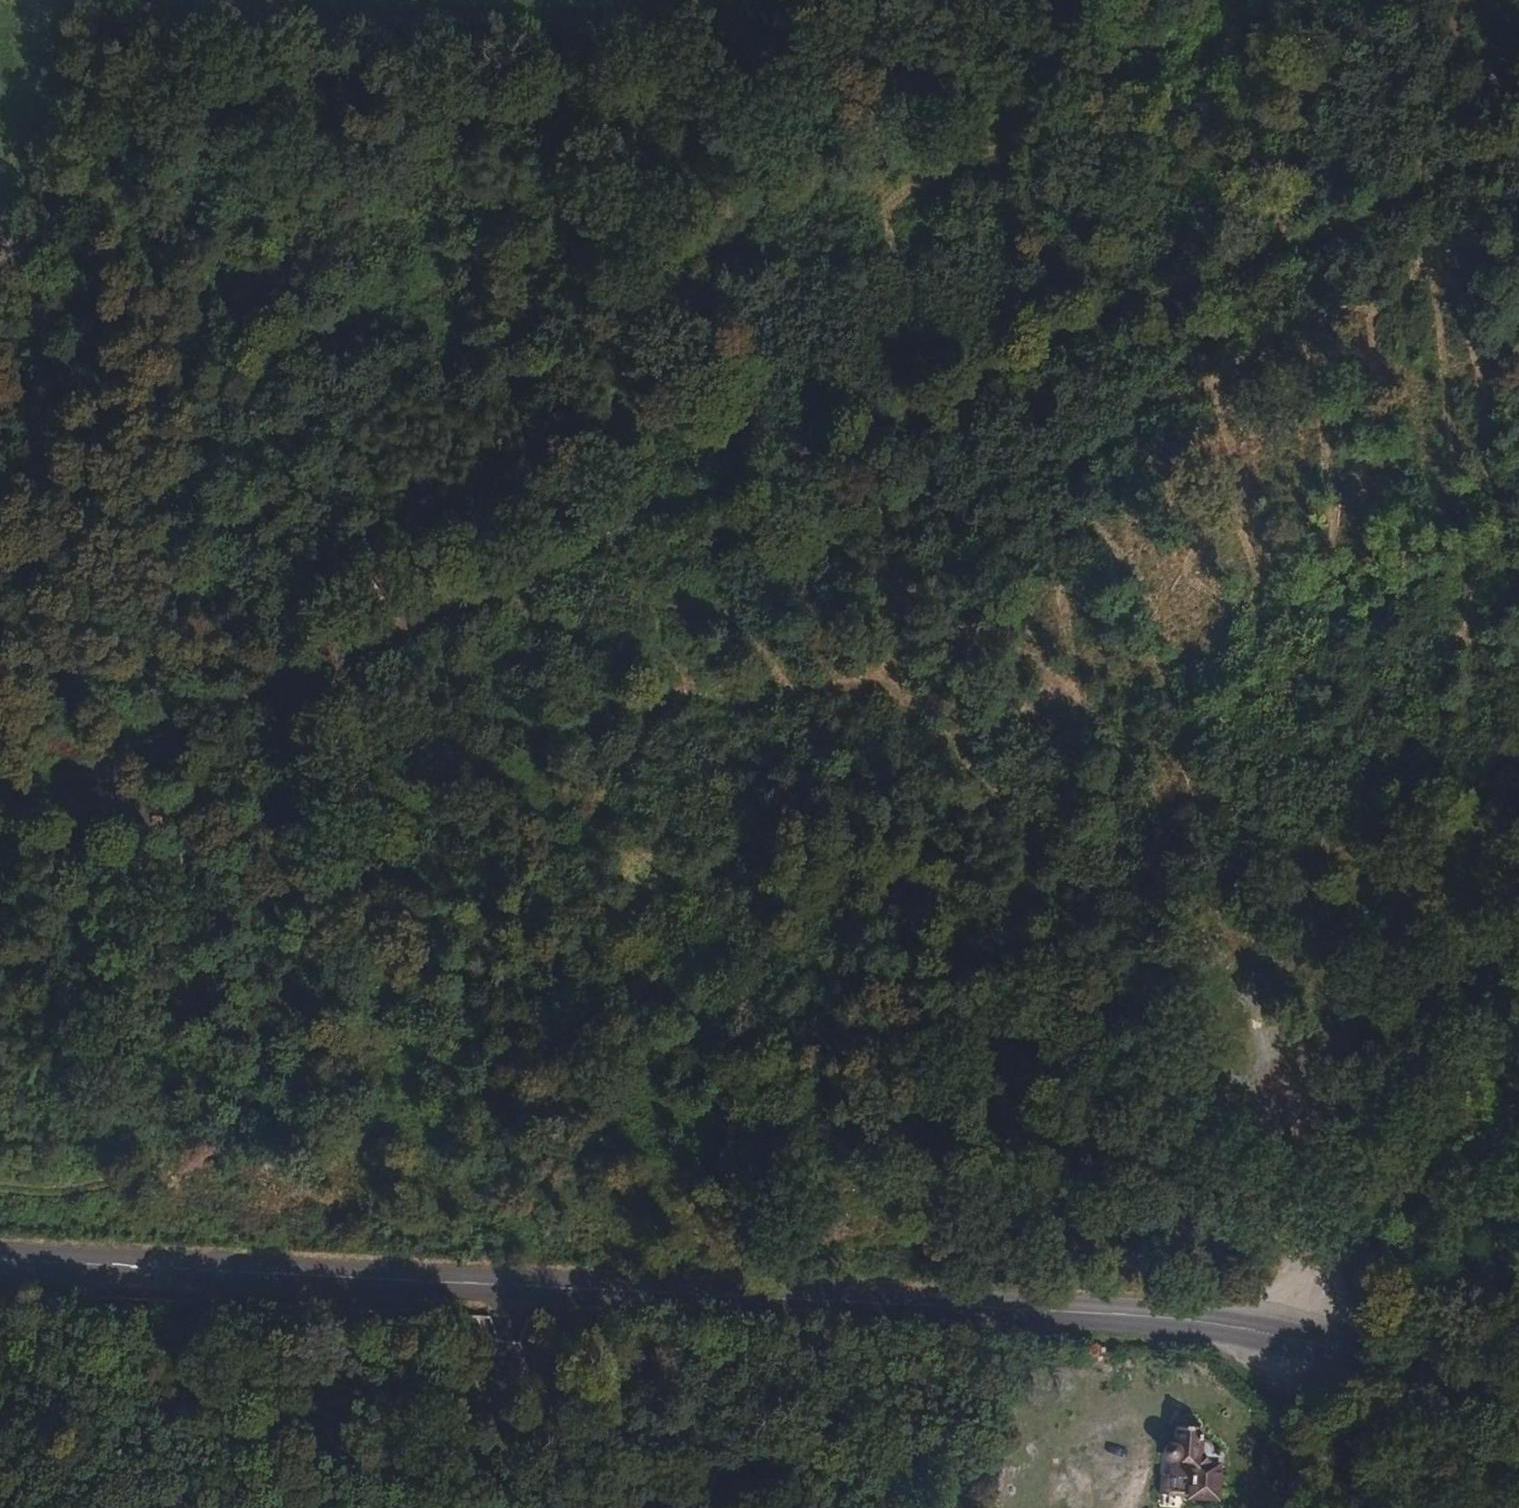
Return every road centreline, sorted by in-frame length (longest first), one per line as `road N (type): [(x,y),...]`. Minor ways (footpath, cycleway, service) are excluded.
road 1 (secondary): [(1518,1420),(1327,1345),(1239,1328),(0,1255)]

